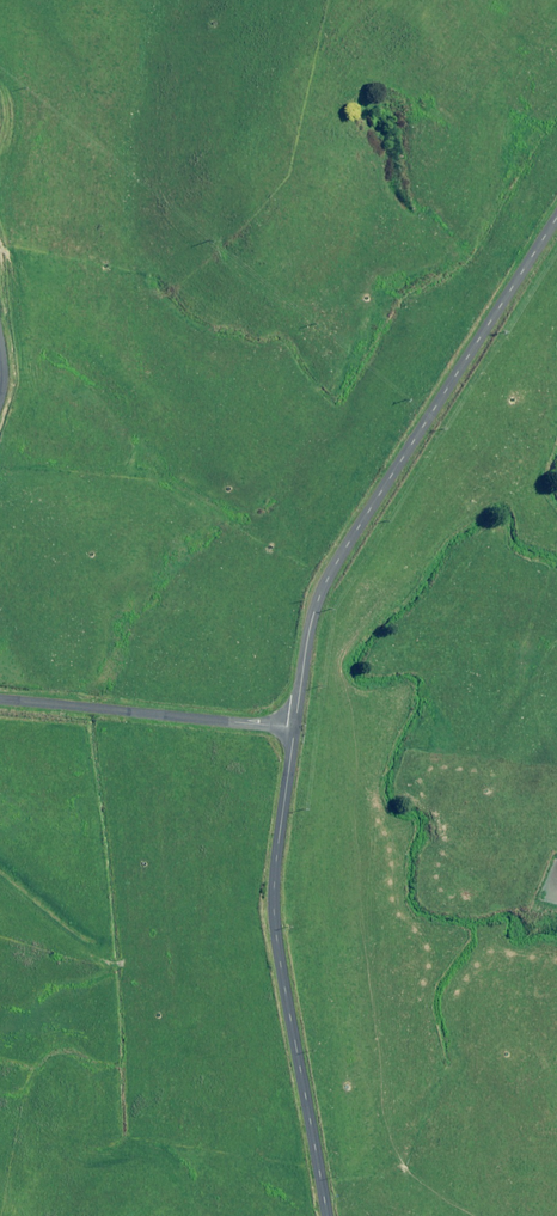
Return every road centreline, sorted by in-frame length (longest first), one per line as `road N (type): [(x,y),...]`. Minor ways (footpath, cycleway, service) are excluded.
road 1 (unclassified): [(556,219),(335,568),(310,628),(295,727)]
road 2 (unclassified): [(295,727),(275,904),(328,1215)]
road 3 (unclassified): [(0,700),(295,727)]

